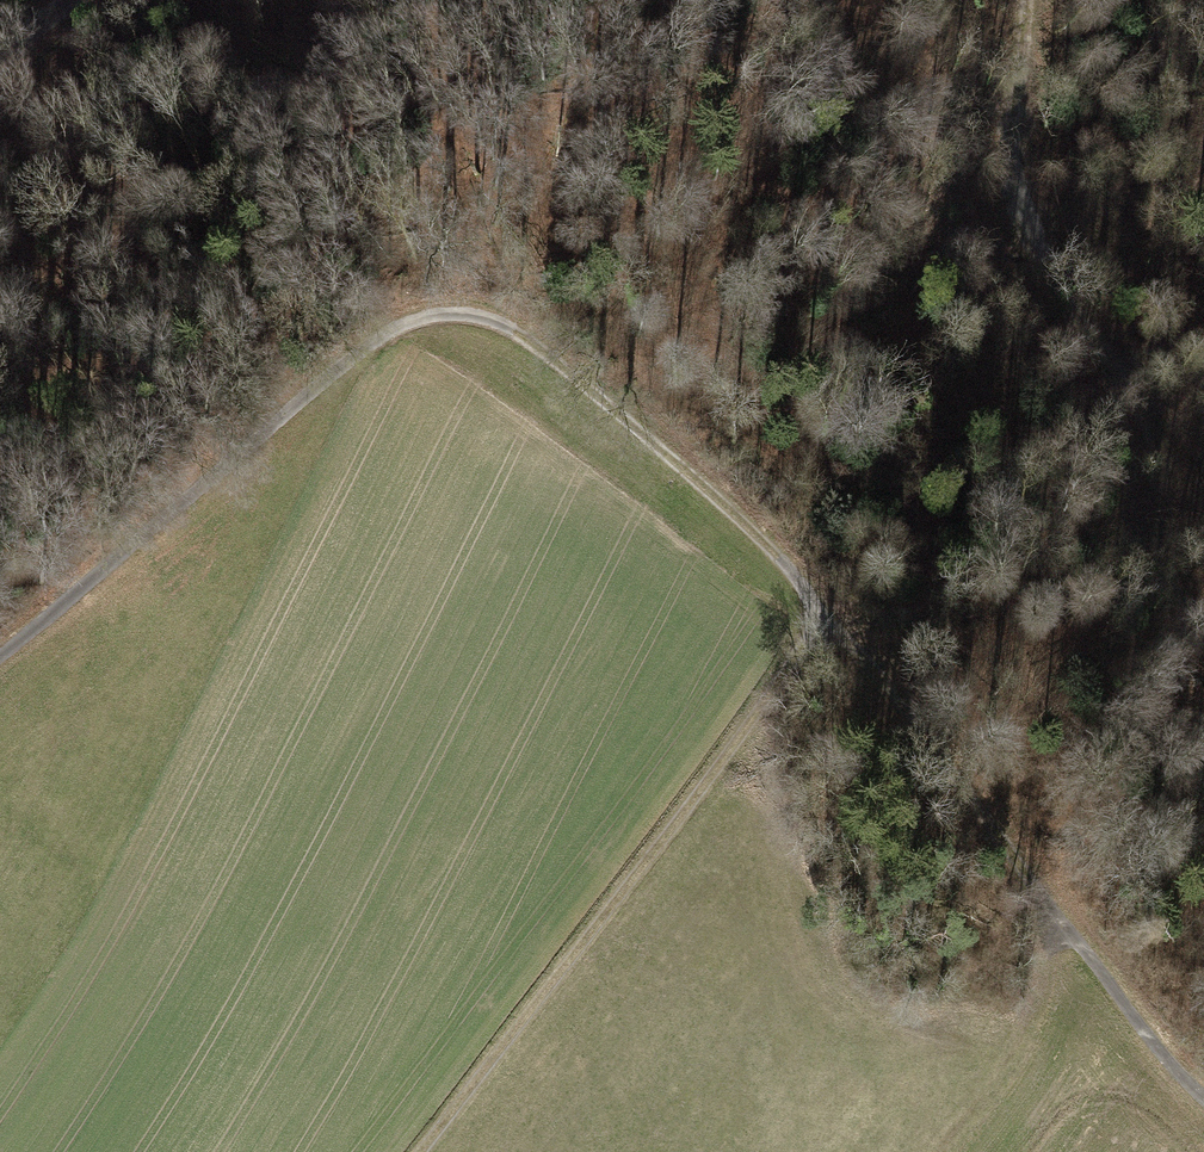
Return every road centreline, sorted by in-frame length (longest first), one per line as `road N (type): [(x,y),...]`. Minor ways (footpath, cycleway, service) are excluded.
road 1 (track): [(1203,1099),(773,555),(543,351),(489,318),(435,312),(371,339),(0,656)]
road 2 (track): [(824,618),(767,704),(421,1151)]
road 3 (track): [(1030,0),(1014,130),(1023,205),(1068,297),(1149,418),(1194,522)]
road 4 (track): [(936,1151),(1092,958)]

